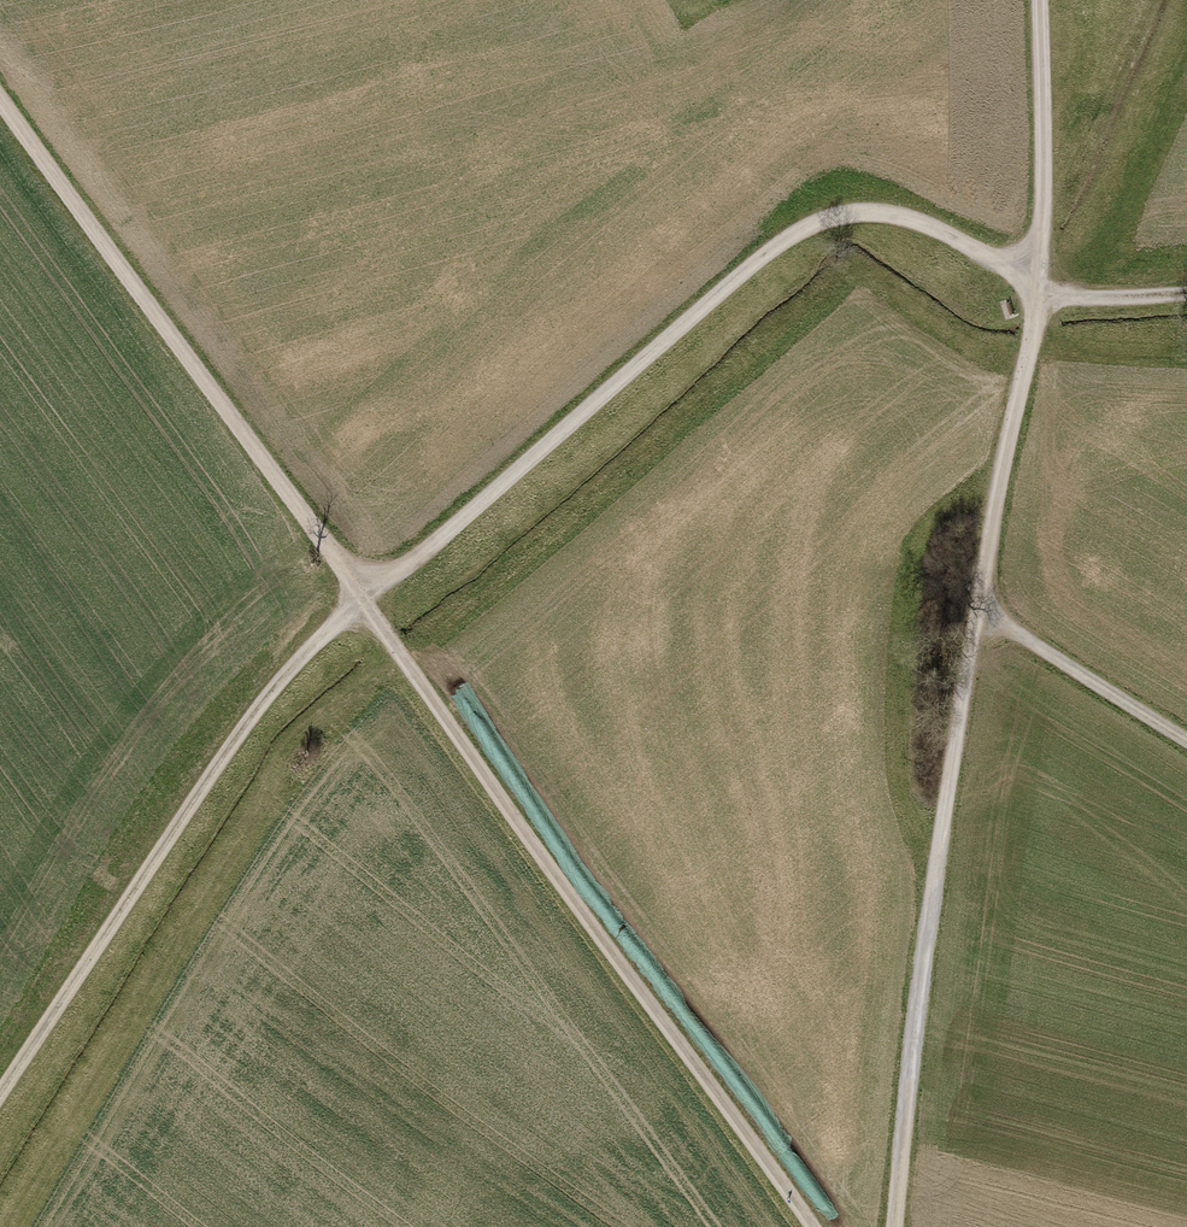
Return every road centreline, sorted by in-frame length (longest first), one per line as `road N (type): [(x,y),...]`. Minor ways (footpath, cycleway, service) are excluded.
road 1 (track): [(1039,284),(897,211),(824,216),(795,232),(412,562),(362,595),(251,717),(0,1096)]
road 2 (track): [(0,95),(809,1226)]
road 3 (track): [(981,612),(939,822),(911,1022),(895,1226)]
road 4 (track): [(1039,0),(1039,284)]
road 5 (track): [(1039,284),(1093,299),(1186,292)]

